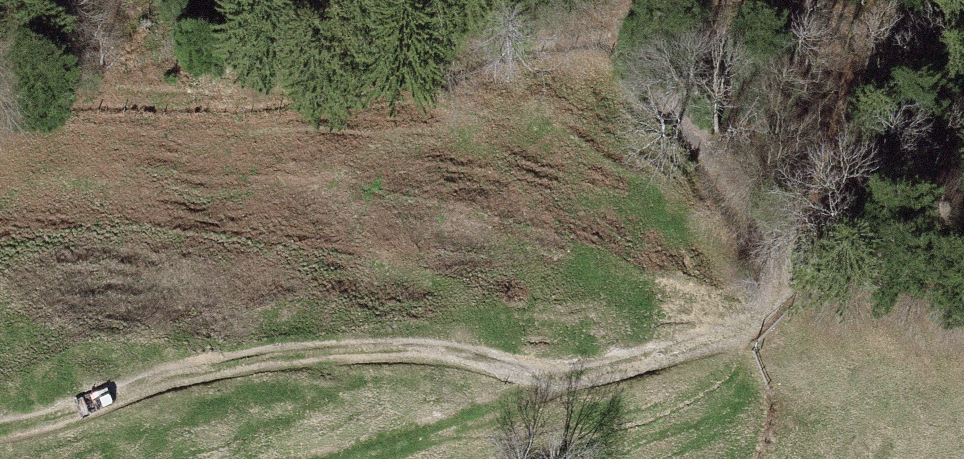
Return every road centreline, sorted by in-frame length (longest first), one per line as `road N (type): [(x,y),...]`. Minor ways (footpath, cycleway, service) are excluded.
road 1 (track): [(0,429),(204,370),(429,350),(572,377),(759,322),(777,277),(771,228),(719,151),(681,68),(669,0)]
road 2 (track): [(572,377),(310,458)]
road 3 (track): [(792,0),(851,18),(963,112)]

